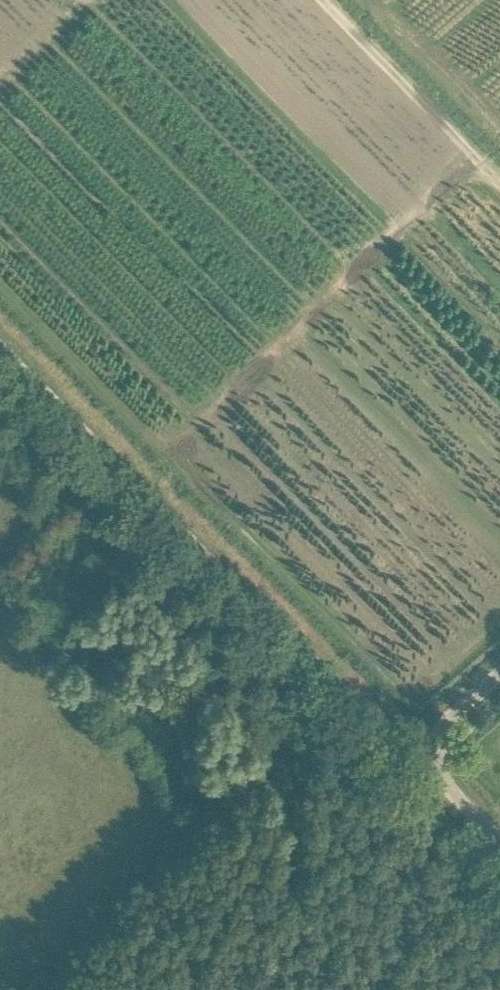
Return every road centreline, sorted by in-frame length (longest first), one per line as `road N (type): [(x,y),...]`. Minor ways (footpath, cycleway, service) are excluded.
road 1 (unclassified): [(499,837),(439,766),(436,744),(451,715),(499,674)]

